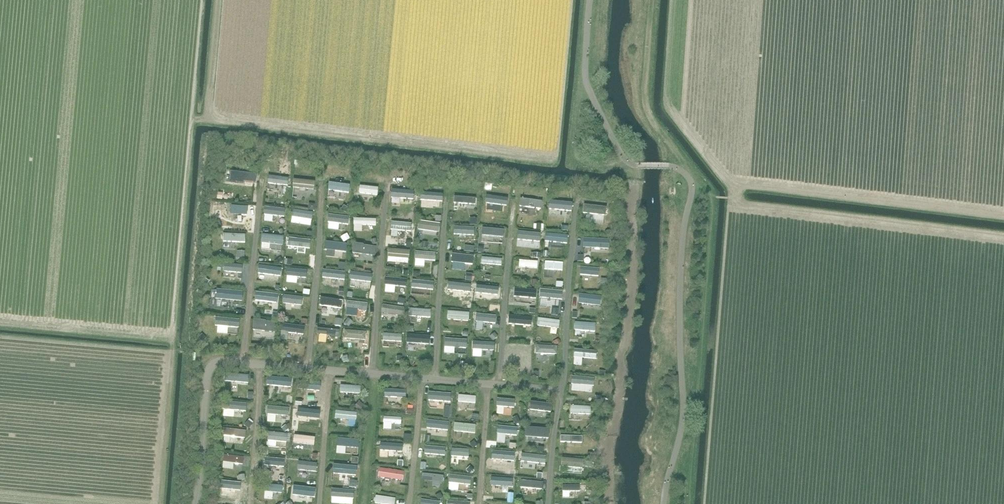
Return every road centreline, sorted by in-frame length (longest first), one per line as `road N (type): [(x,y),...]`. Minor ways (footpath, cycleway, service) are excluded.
road 1 (track): [(682,172),(643,100),(652,0)]

